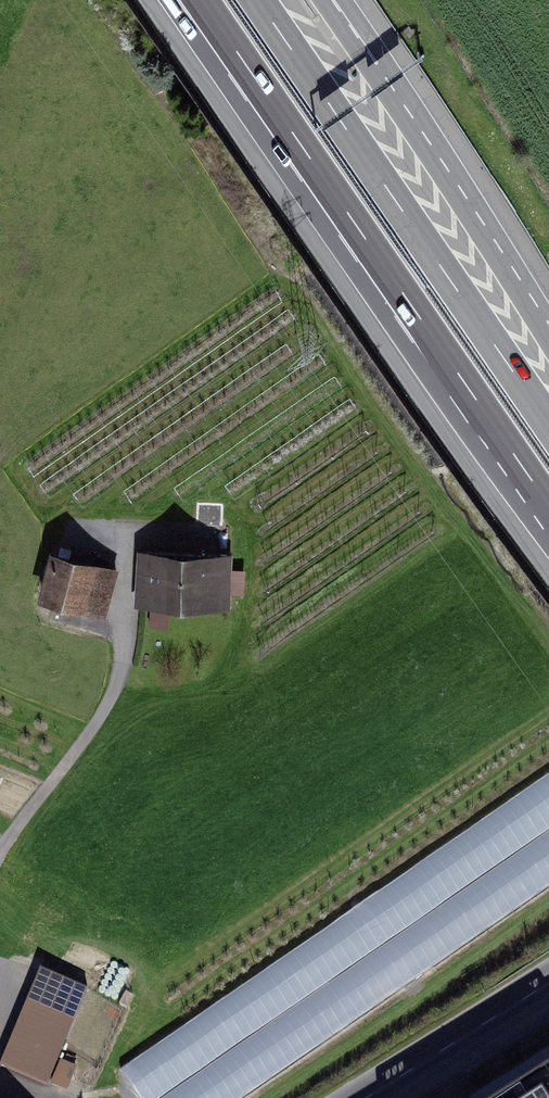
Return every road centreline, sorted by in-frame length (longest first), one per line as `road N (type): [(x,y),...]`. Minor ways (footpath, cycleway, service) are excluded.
road 1 (motorway): [(201,0),(548,506)]
road 2 (motorway): [(548,424),(257,0)]
road 3 (motorway): [(548,341),(323,0)]
road 4 (tertiary): [(363,1097),(548,981)]

